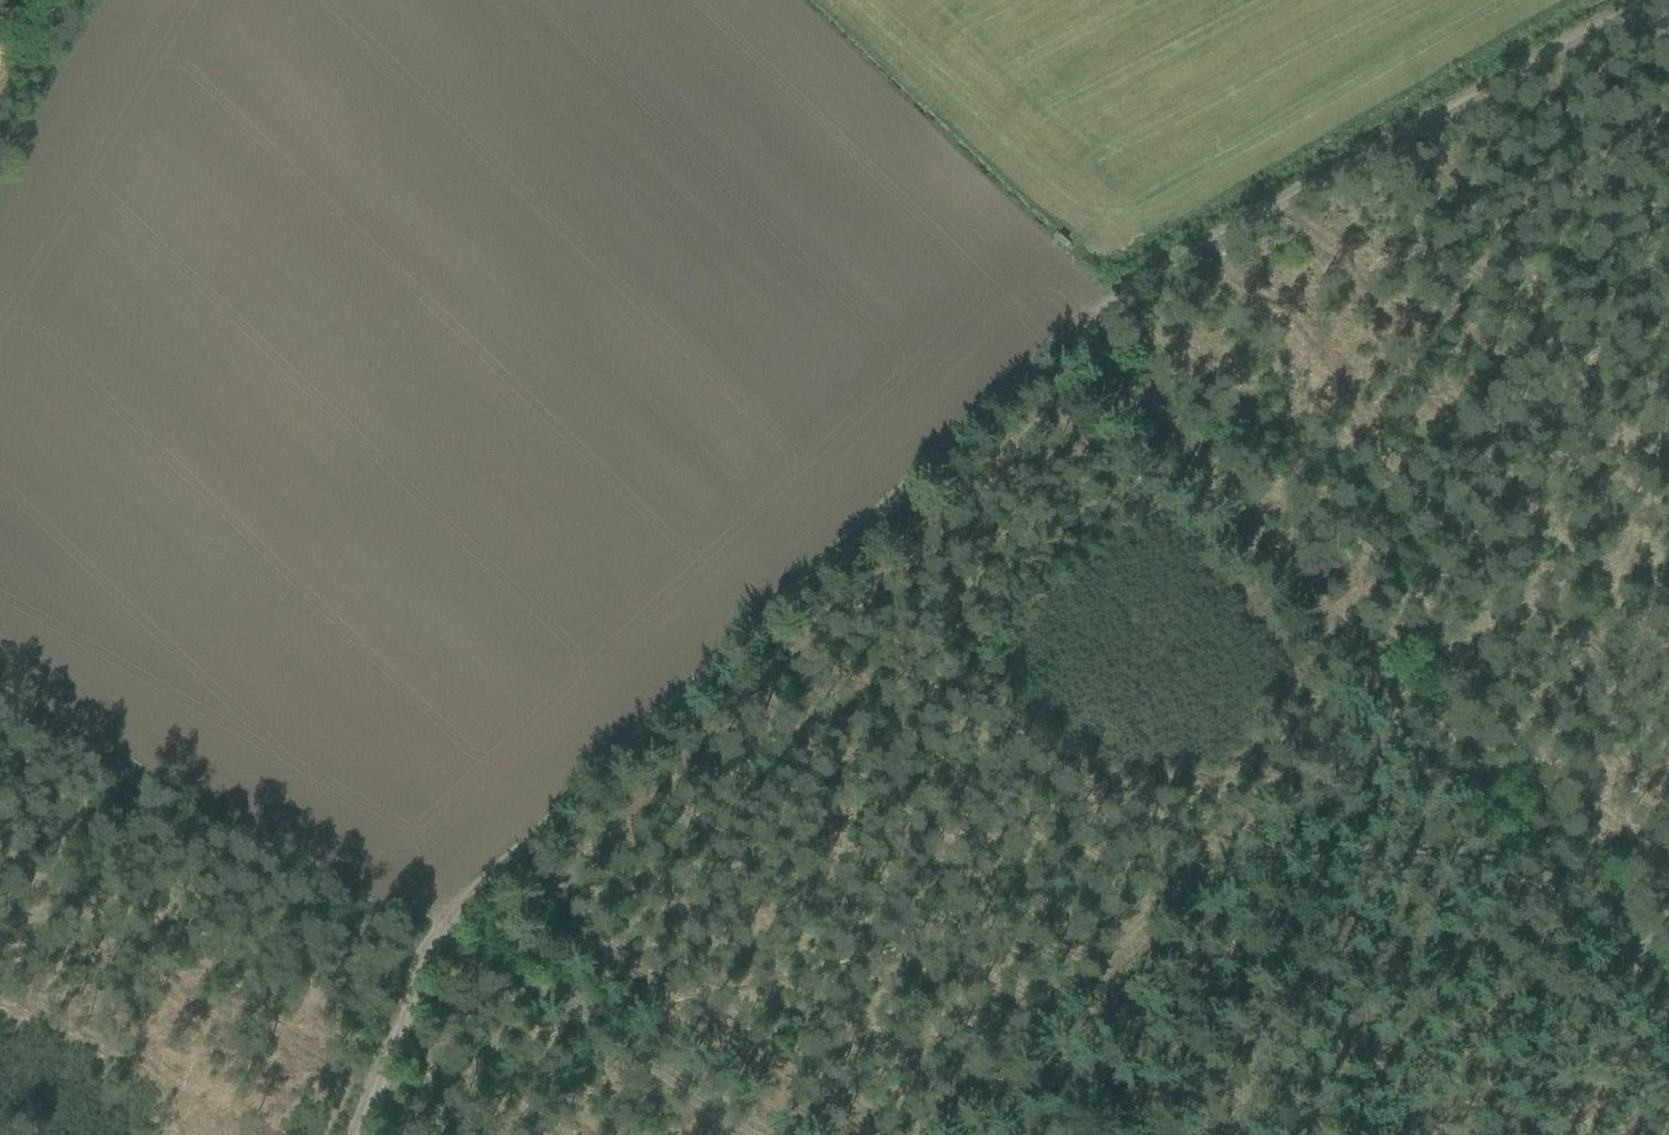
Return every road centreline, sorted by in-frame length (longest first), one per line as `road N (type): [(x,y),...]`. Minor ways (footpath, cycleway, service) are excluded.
road 1 (track): [(1660,0),(1111,309),(453,913)]
road 2 (track): [(759,1134),(453,913),(359,1134)]

